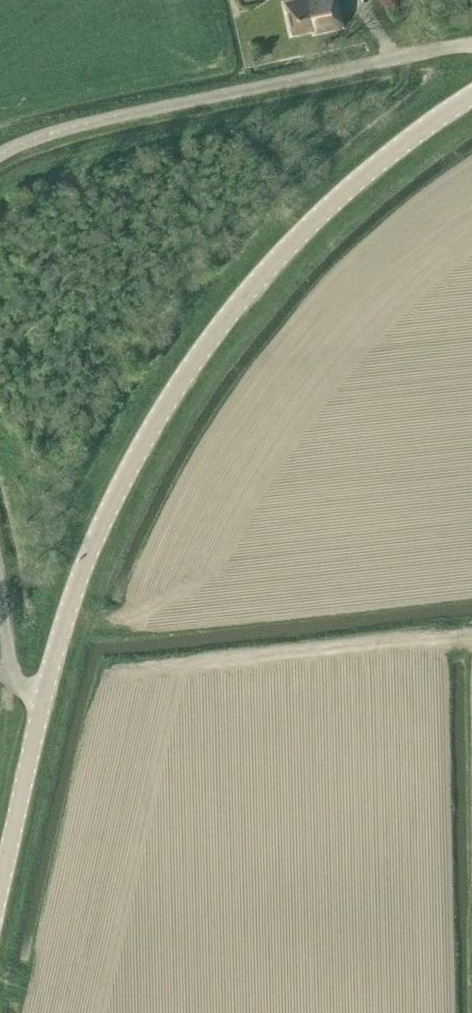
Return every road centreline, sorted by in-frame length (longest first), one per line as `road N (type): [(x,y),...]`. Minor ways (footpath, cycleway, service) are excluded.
road 1 (tertiary): [(42,702),(74,593),(115,497),(206,345),(317,218),(471,94)]
road 2 (residential): [(0,154),(94,120),(471,46)]
road 3 (tertiary): [(0,889),(42,702)]
road 4 (residential): [(42,702),(12,674),(0,588)]

